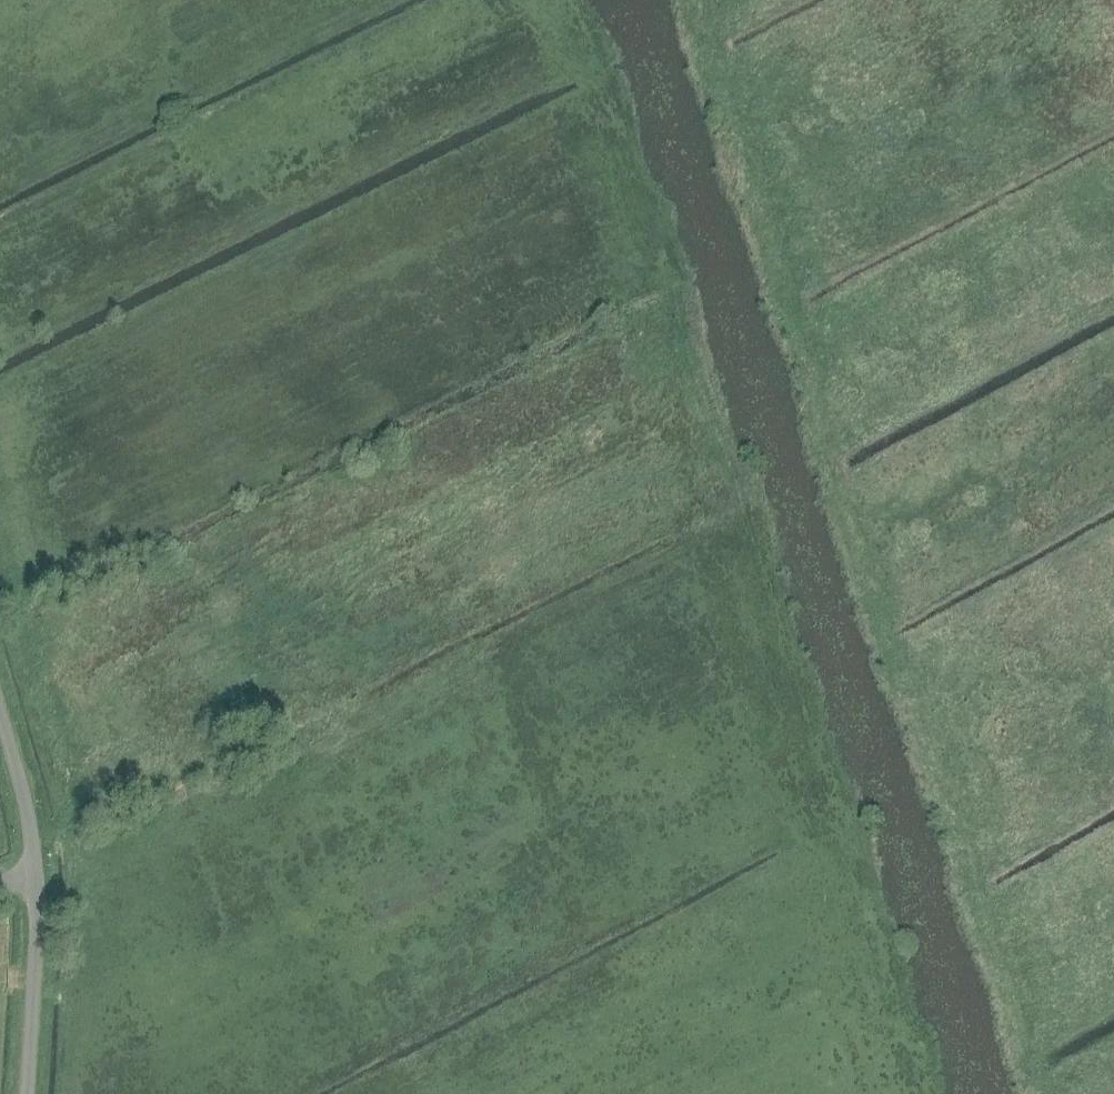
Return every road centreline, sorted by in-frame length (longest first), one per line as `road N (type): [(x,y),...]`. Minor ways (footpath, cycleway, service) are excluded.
road 1 (unclassified): [(26,1093),(35,873)]
road 2 (unclassified): [(35,873),(0,714)]

